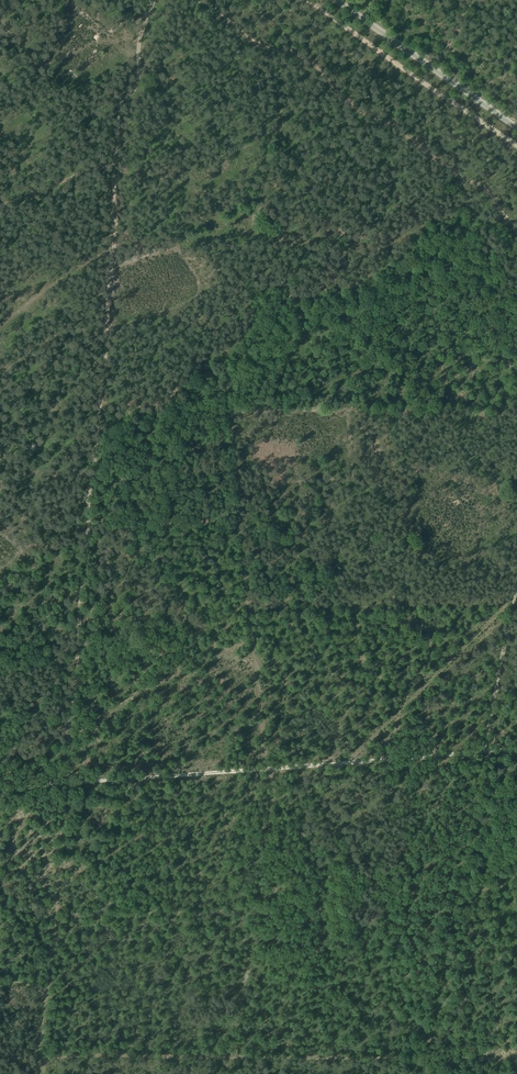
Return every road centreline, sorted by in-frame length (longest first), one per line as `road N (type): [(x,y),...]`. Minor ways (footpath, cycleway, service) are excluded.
road 1 (track): [(113,169),(66,784)]
road 2 (track): [(516,1065),(47,1056),(52,984)]
road 3 (track): [(0,789),(516,747)]
road 4 (track): [(348,761),(516,595)]
road 5 (tertiary): [(516,128),(334,0)]
road 6 (track): [(52,984),(66,784)]
road 7 (track): [(113,169),(119,109),(138,79),(138,44),(153,0)]
road 8 (track): [(0,327),(113,251)]
road 9 (track): [(0,205),(113,169)]

